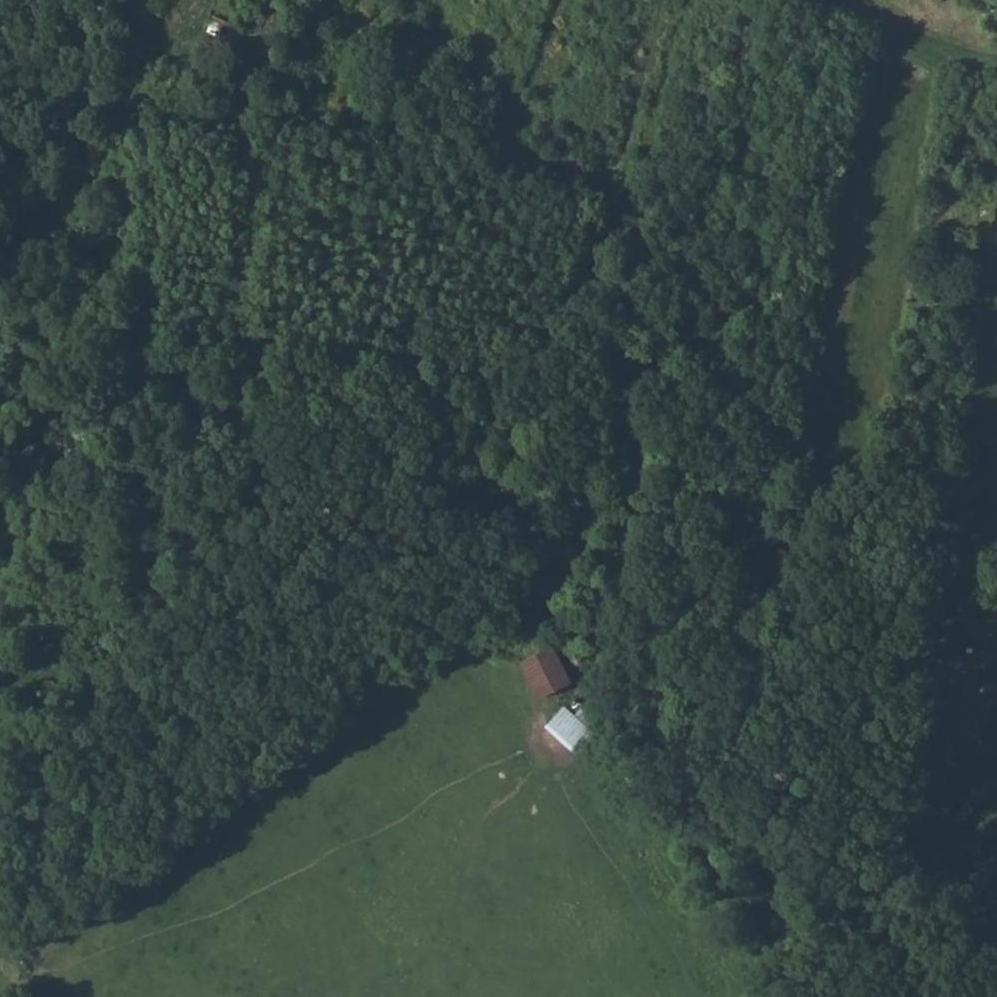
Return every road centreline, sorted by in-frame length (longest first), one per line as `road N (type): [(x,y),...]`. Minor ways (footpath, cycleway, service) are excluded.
road 1 (track): [(996,543),(812,508),(621,549),(389,651),(321,649),(195,670),(146,653)]
road 2 (track): [(996,61),(832,0)]

